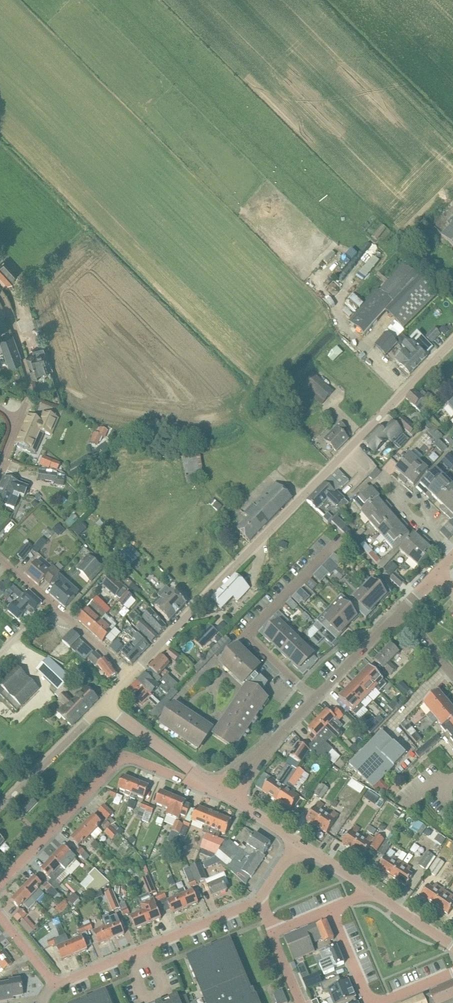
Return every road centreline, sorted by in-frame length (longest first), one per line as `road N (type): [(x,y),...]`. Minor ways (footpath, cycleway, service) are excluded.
road 1 (unclassified): [(131,676),(452,346)]
road 2 (residential): [(223,793),(131,759),(119,762),(0,885)]
road 3 (residential): [(54,983),(257,899)]
road 4 (residential): [(312,700),(251,638),(340,542)]
road 5 (residential): [(452,968),(372,1000),(325,911)]
road 6 (residential): [(131,676),(0,559)]
road 7 (unclassified): [(0,809),(105,706)]
road 8 (residential): [(223,793),(105,706)]
road 9 (residential): [(19,420),(30,381),(0,296)]
road 10 (residential): [(312,700),(402,607)]
road 11 (residential): [(223,793),(312,700)]

